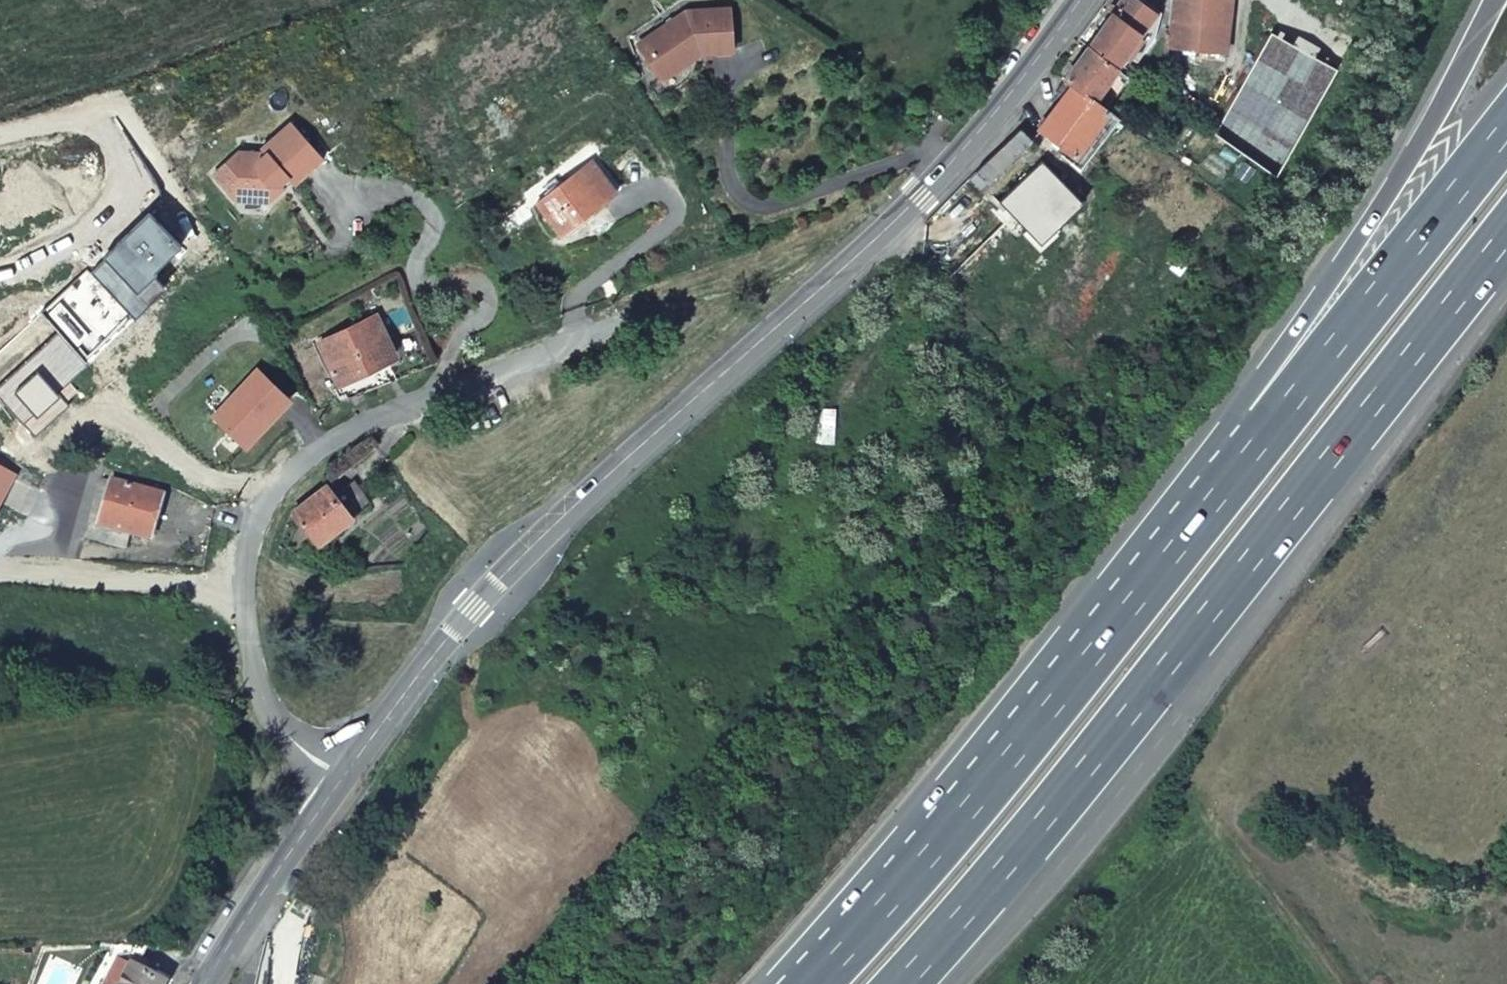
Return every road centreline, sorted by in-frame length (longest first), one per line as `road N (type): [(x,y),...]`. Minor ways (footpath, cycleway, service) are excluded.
road 1 (unclassified): [(343,778),(500,578),(907,211),(981,131),(1079,0)]
road 2 (trunk): [(895,983),(1298,514),(1506,244)]
road 3 (trunk): [(1268,434),(951,831),(814,983)]
road 4 (residential): [(343,778),(301,750),(263,695),(247,611),(255,531),(302,467),(359,428),(586,339)]
road 5 (trunk): [(1495,0),(1399,178),(1343,261),(1268,434)]
road 6 (trunk): [(1506,129),(1268,434)]
road 7 (unclassified): [(204,983),(343,778)]
road 8 (track): [(1333,983),(1229,836)]

